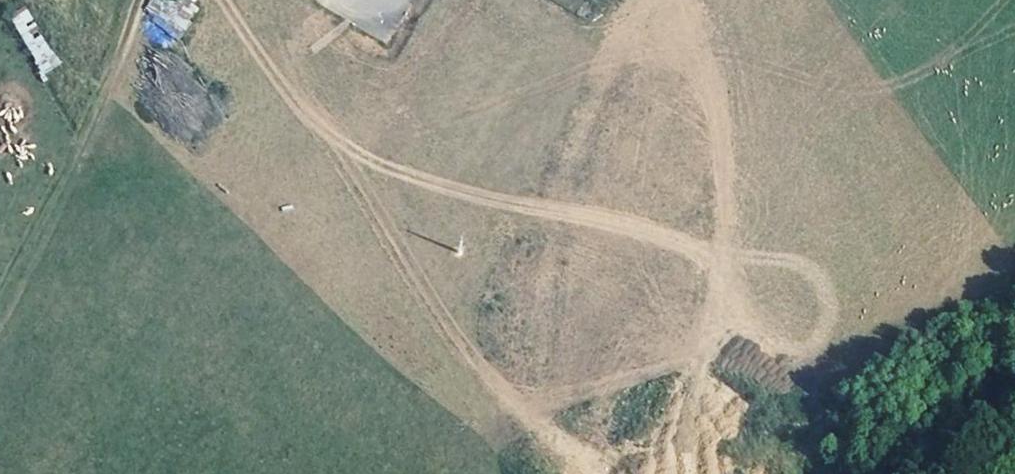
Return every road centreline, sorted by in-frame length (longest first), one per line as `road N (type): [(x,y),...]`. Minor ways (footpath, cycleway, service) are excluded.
road 1 (track): [(0,355),(46,266),(147,0)]

